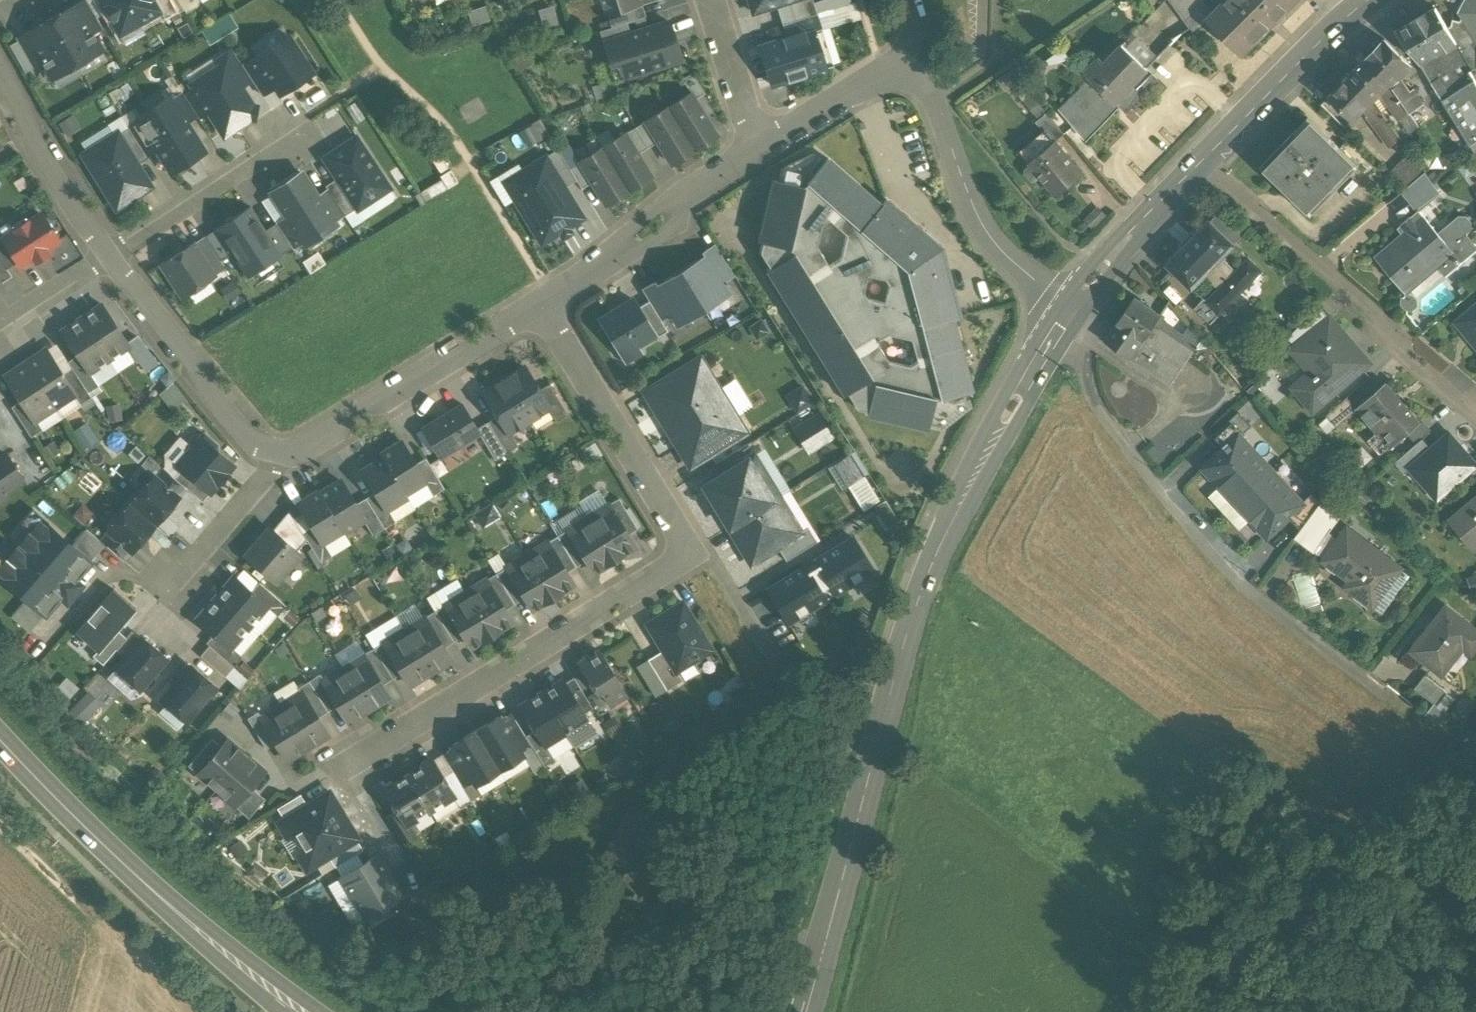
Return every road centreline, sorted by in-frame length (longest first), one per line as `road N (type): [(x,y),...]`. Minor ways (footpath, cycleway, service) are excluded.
road 1 (residential): [(539,304),(692,557),(346,766)]
road 2 (tertiary): [(823,951),(890,693),(948,529)]
road 3 (residential): [(1204,160),(1386,323),(1395,355),(1475,423)]
road 4 (residential): [(539,304),(277,463)]
road 5 (residential): [(922,49),(966,183),(997,244),(1059,301)]
road 6 (residential): [(761,145),(539,304)]
road 7 (residential): [(277,463),(120,258)]
road 8 (tertiary): [(1059,301),(979,443),(948,529)]
road 9 (tertiary): [(948,529),(1081,317)]
road 10 (residential): [(120,258),(0,62)]
road 11 (tertiary): [(1204,160),(1367,0)]
road 12 (secondary): [(323,1011),(150,889)]
road 13 (secondary): [(150,889),(0,741)]
road 14 (residential): [(120,258),(289,133)]
road 15 (residential): [(922,49),(761,145)]
road 16 (secondary): [(150,889),(196,941),(280,1011)]
road 17 (residential): [(761,145),(713,0)]
road 18 (residential): [(184,574),(277,463)]
road 19 (residential): [(0,333),(120,258)]
road 20 (track): [(89,915),(0,828)]
road 21 (tertiary): [(1146,216),(1059,301)]

